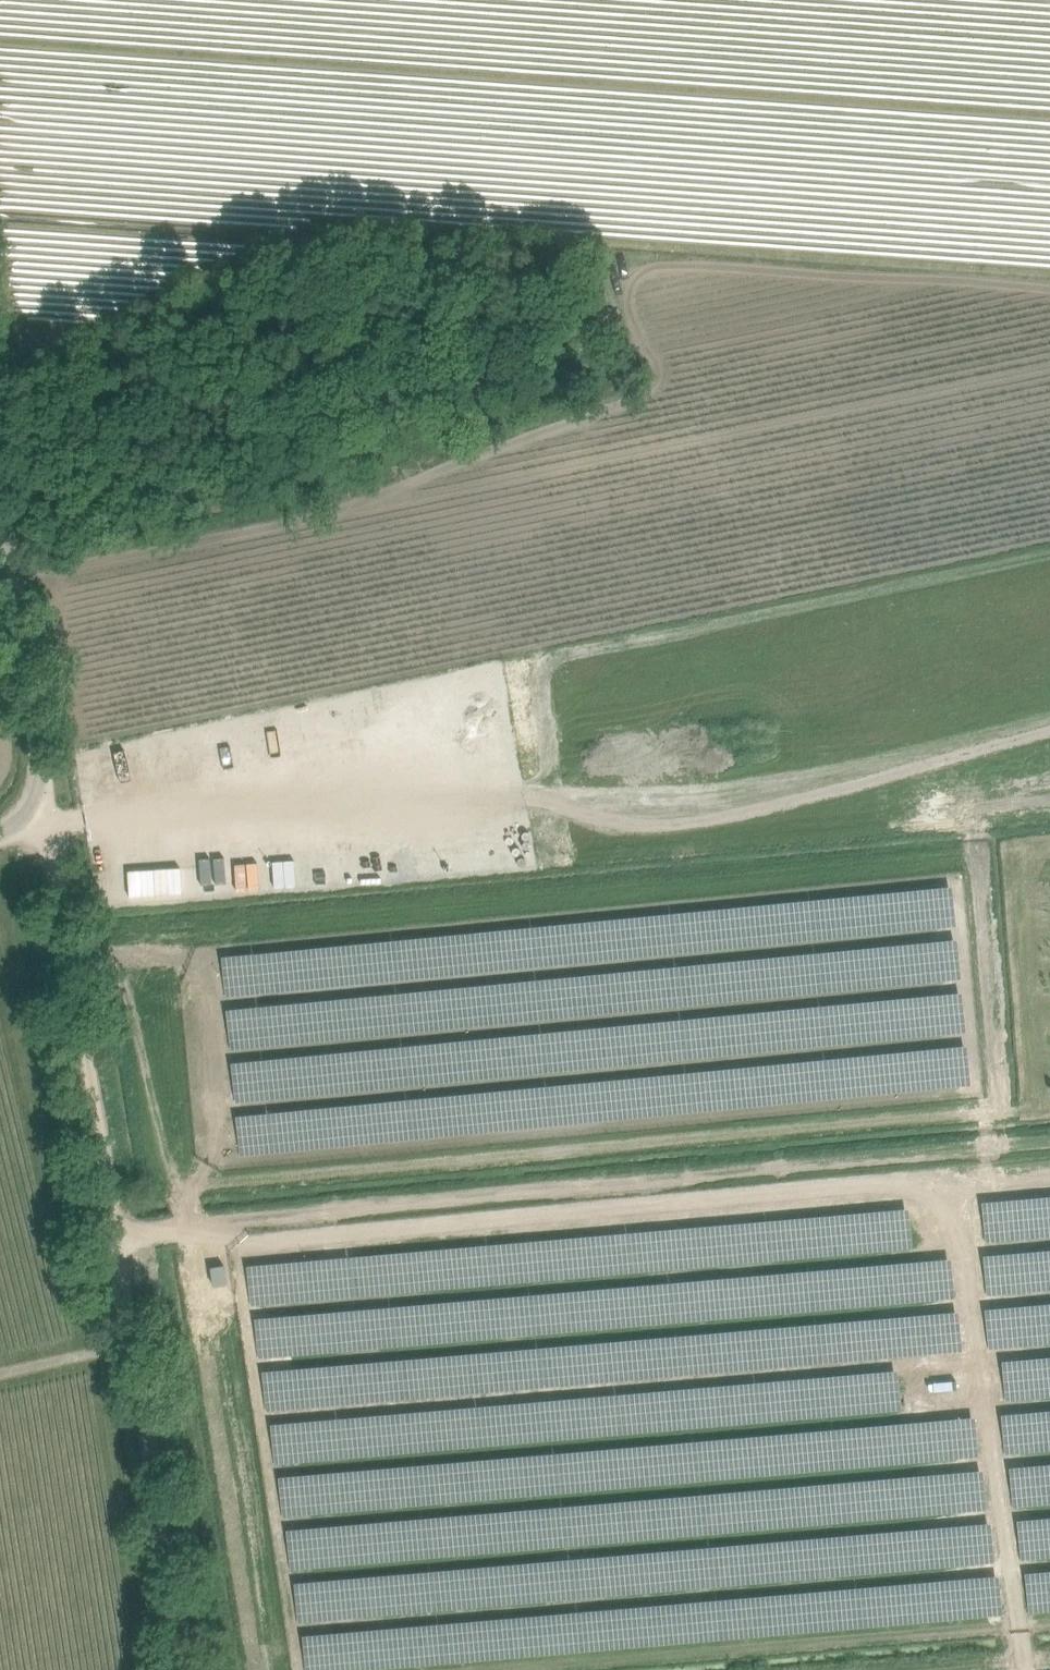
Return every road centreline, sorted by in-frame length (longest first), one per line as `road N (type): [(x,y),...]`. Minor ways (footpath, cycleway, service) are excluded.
road 1 (track): [(197,1669),(130,1237),(93,1198),(50,823)]
road 2 (unclassified): [(0,835),(50,823),(0,508)]

